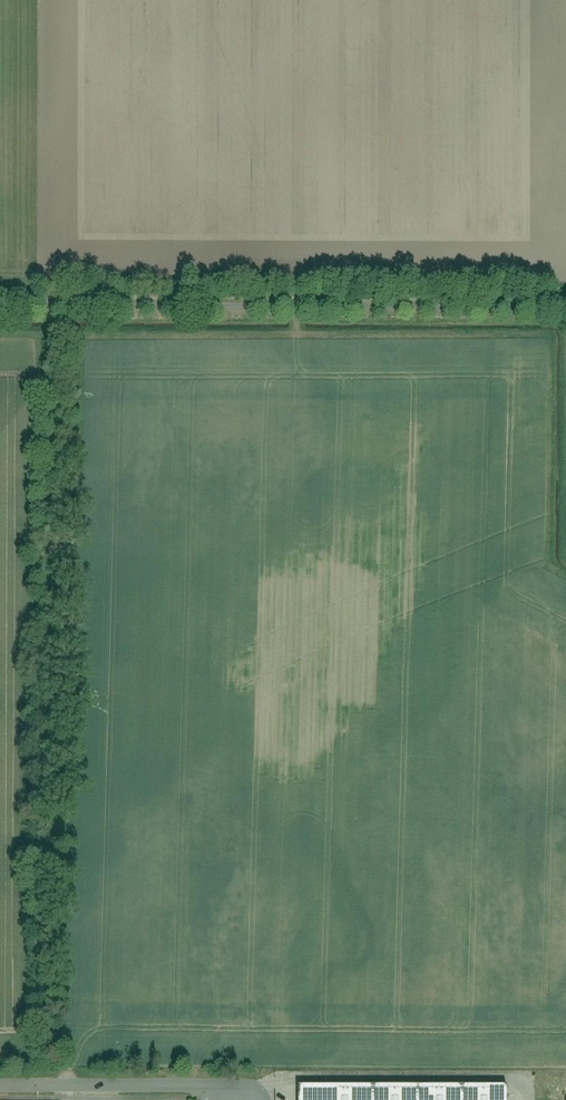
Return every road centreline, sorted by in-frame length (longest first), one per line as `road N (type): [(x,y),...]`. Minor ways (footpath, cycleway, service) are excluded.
road 1 (residential): [(0,305),(565,308)]
road 2 (residential): [(0,1086),(230,1083),(240,1099)]

